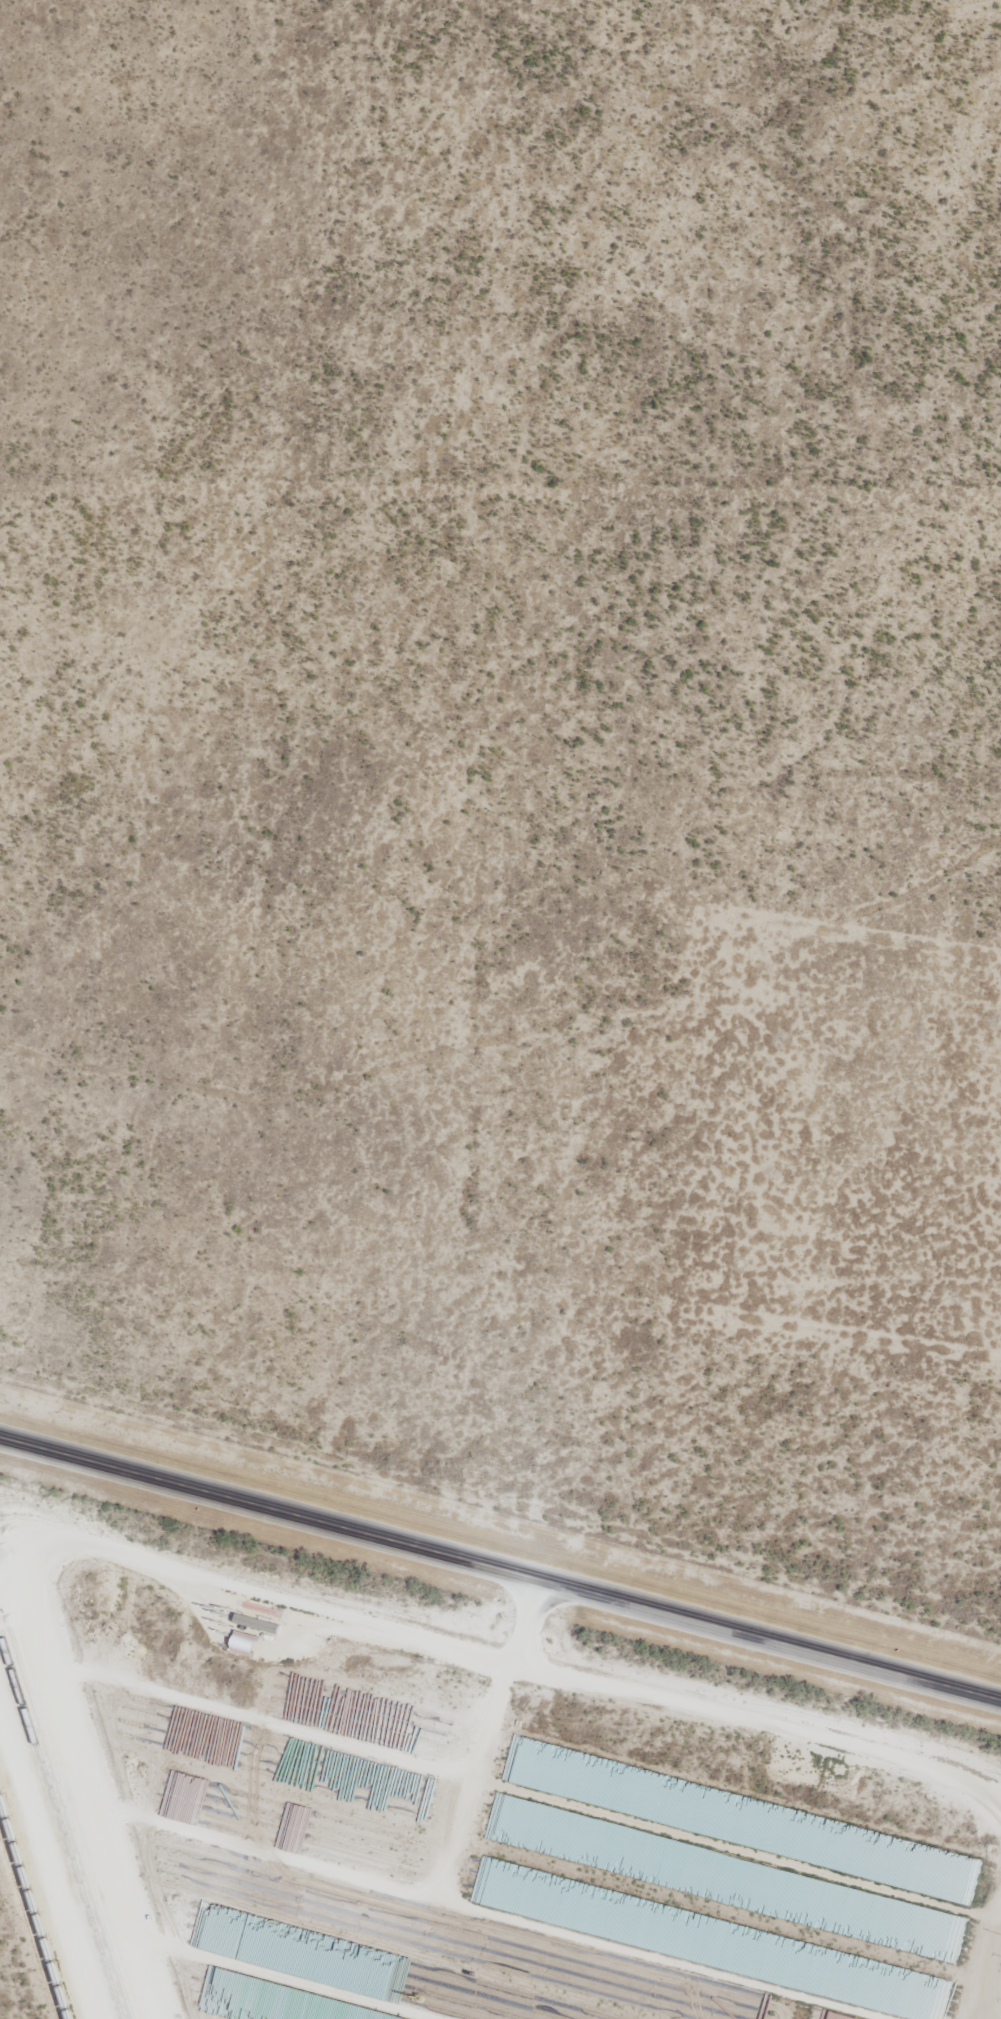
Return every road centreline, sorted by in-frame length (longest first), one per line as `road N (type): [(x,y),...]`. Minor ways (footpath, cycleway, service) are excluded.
road 1 (trunk): [(1000,1703),(0,1444)]

